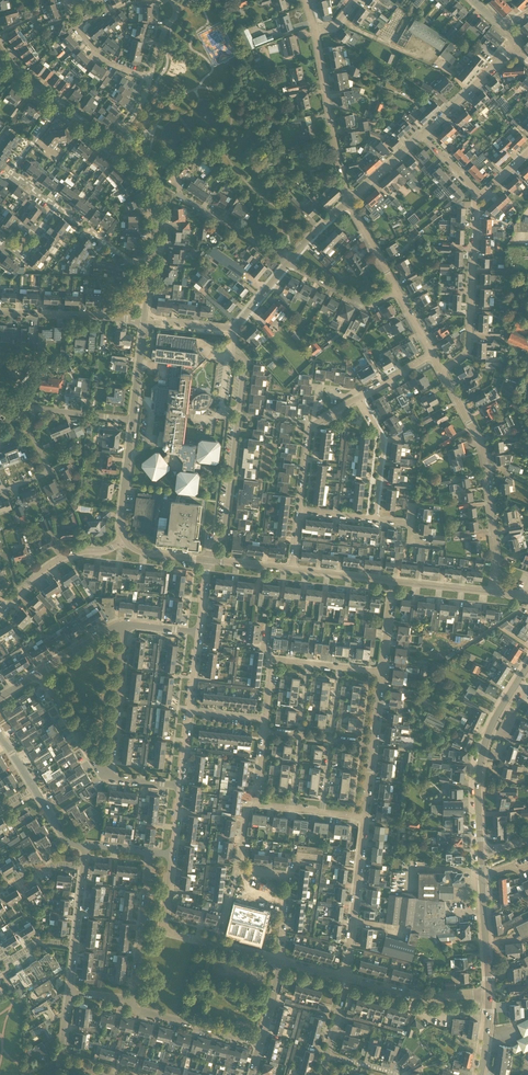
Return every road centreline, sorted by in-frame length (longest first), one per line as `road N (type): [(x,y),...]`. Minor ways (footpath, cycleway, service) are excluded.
road 1 (residential): [(493,592),(483,454),(441,371)]
road 2 (tertiary): [(480,851),(480,764),(499,709),(527,665)]
road 3 (residential): [(441,371),(470,348),(479,195)]
road 4 (residential): [(349,201),(316,32)]
road 5 (residential): [(346,976),(365,817)]
road 6 (residential): [(208,560),(224,532),(239,408)]
road 7 (residential): [(108,777),(126,624)]
road 8 (residential): [(0,614),(49,565),(124,539)]
road 9 (residential): [(132,1000),(149,853)]
road 10 (tertiary): [(489,995),(480,851)]
road 11 (unclassified): [(144,320),(0,313)]
road 12 (residential): [(484,995),(425,997),(346,976)]
road 13 (residential): [(300,511),(311,431),(360,399)]
road 14 (residential): [(260,1042),(138,1011),(132,1000)]
road 15 (residential): [(281,960),(289,877),(238,870)]
road 16 (residential): [(218,945),(163,931),(173,855)]
road 17 (residential): [(290,262),(176,193)]
road 18 (tertiary): [(151,264),(153,198),(137,167),(112,147)]
road 19 (residential): [(56,208),(14,173),(57,108)]
road 20 (residential): [(373,521),(381,441),(360,399)]
road 21 (residential): [(422,134),(515,48)]
road 22 (residential): [(108,777),(39,673)]
road 23 (residential): [(398,293),(370,308),(290,262)]
road 24 (tertiary): [(124,539),(132,420)]

